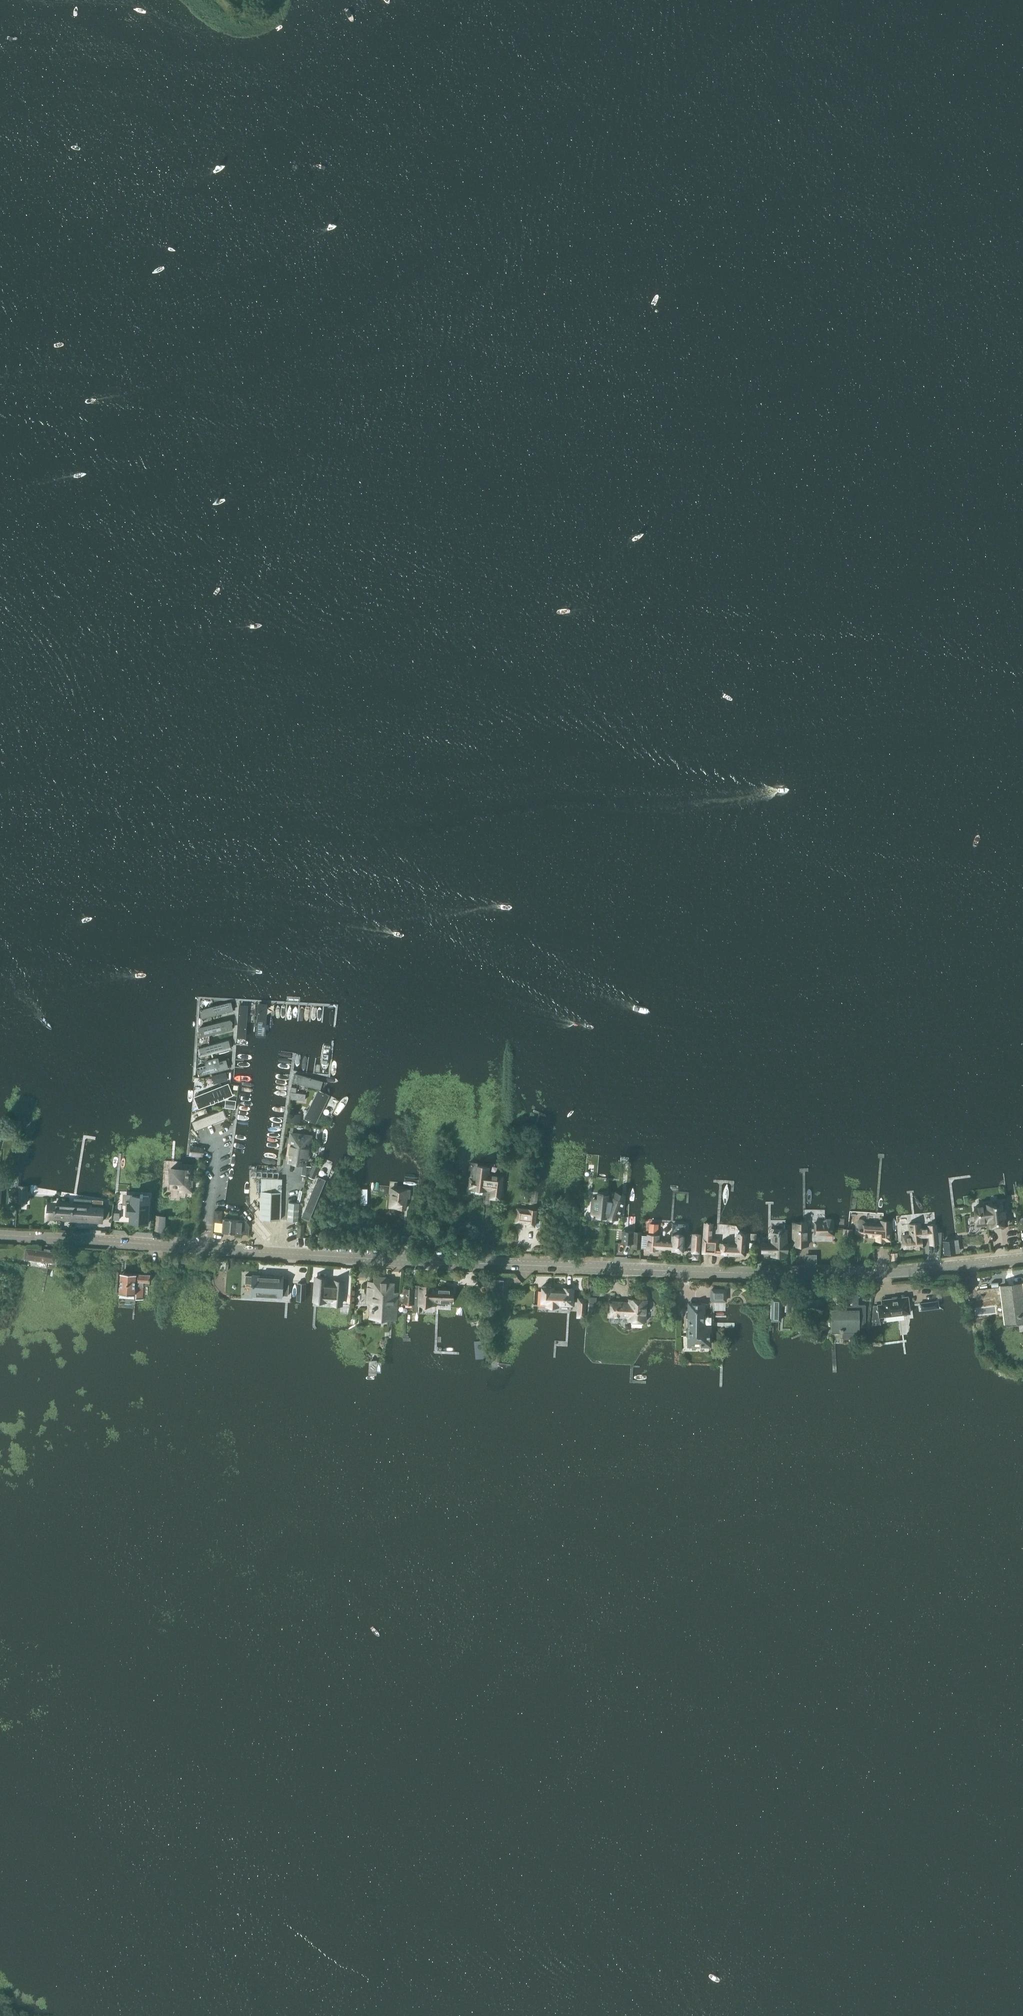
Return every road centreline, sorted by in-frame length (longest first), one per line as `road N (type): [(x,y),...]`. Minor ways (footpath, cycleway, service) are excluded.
road 1 (tertiary): [(0,1237),(893,1280),(1022,1263)]

